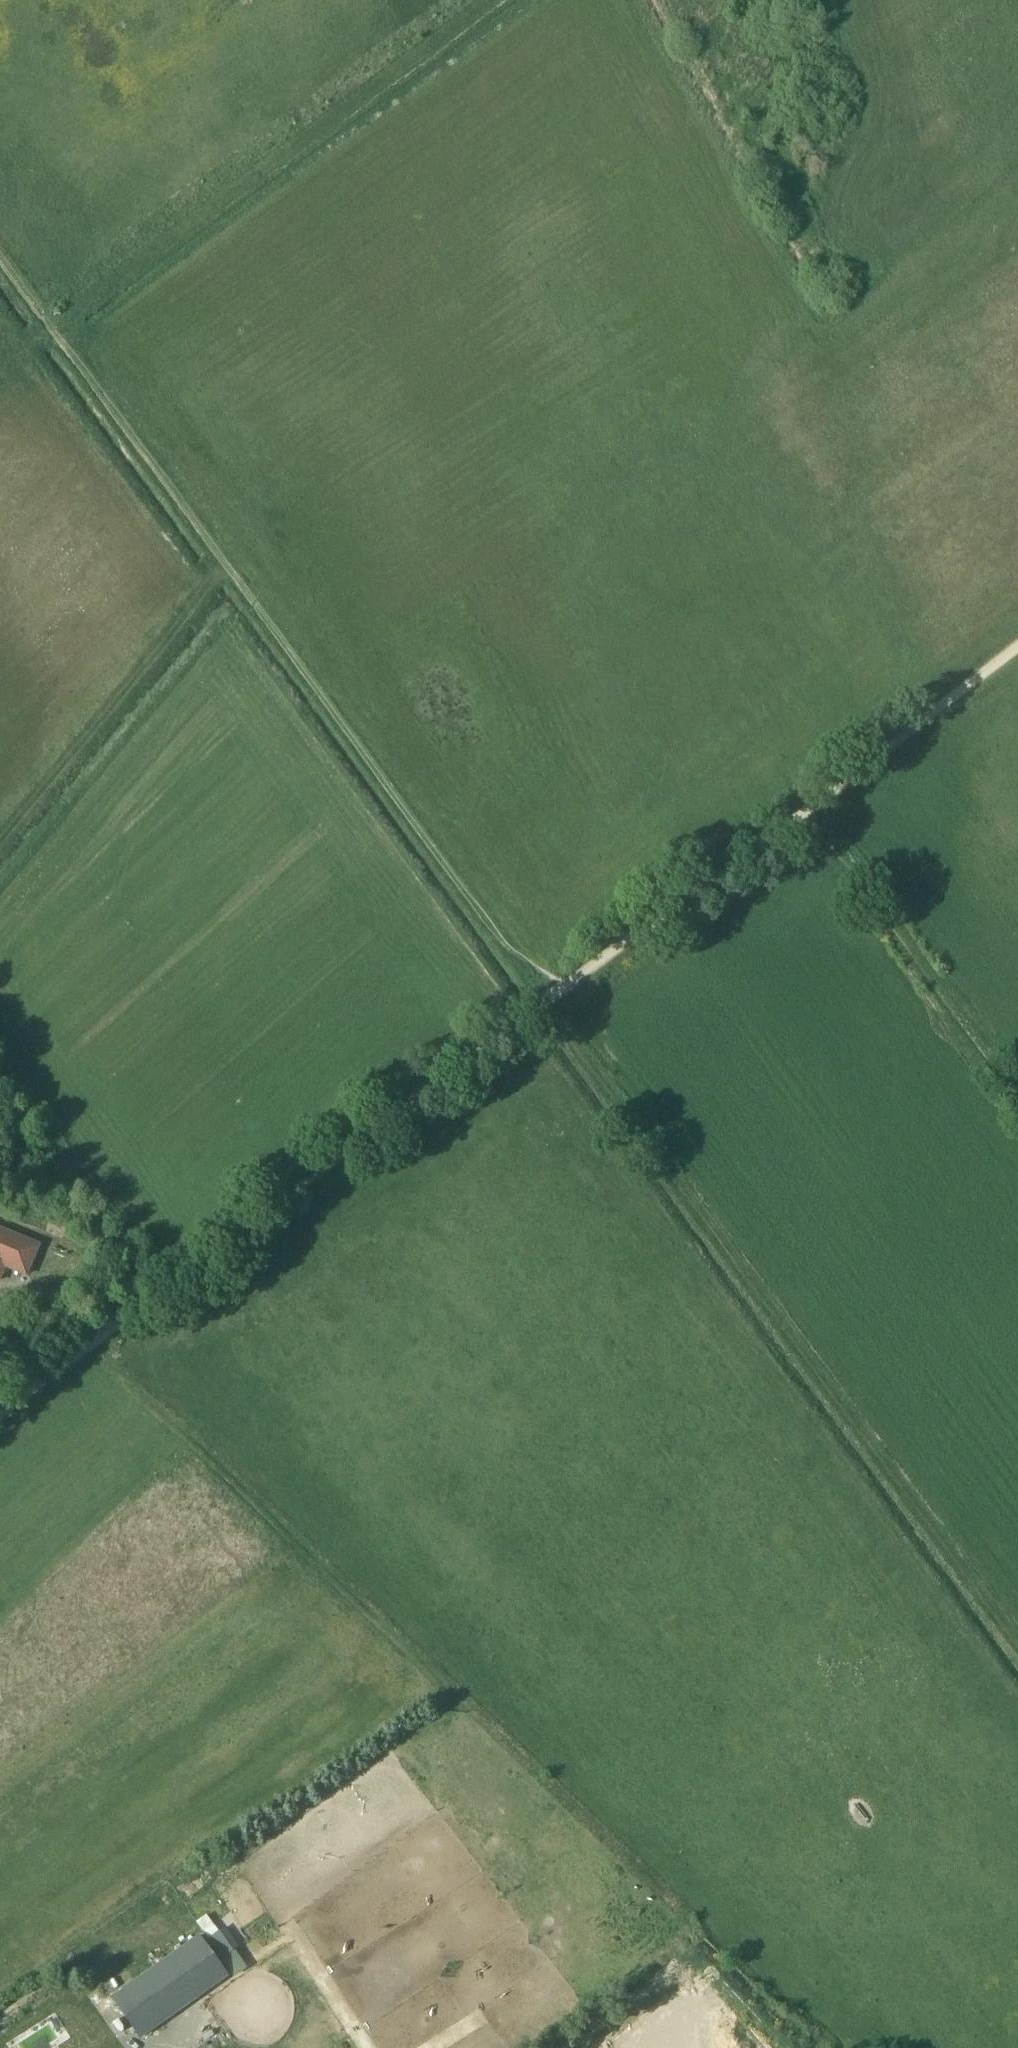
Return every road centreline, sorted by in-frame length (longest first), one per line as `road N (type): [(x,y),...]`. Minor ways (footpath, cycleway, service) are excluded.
road 1 (track): [(55,335),(495,930),(561,987)]
road 2 (track): [(561,987),(0,1419)]
road 3 (track): [(1017,1097),(806,807)]
road 4 (track): [(806,807),(561,987)]
road 5 (track): [(1017,651),(806,807)]

